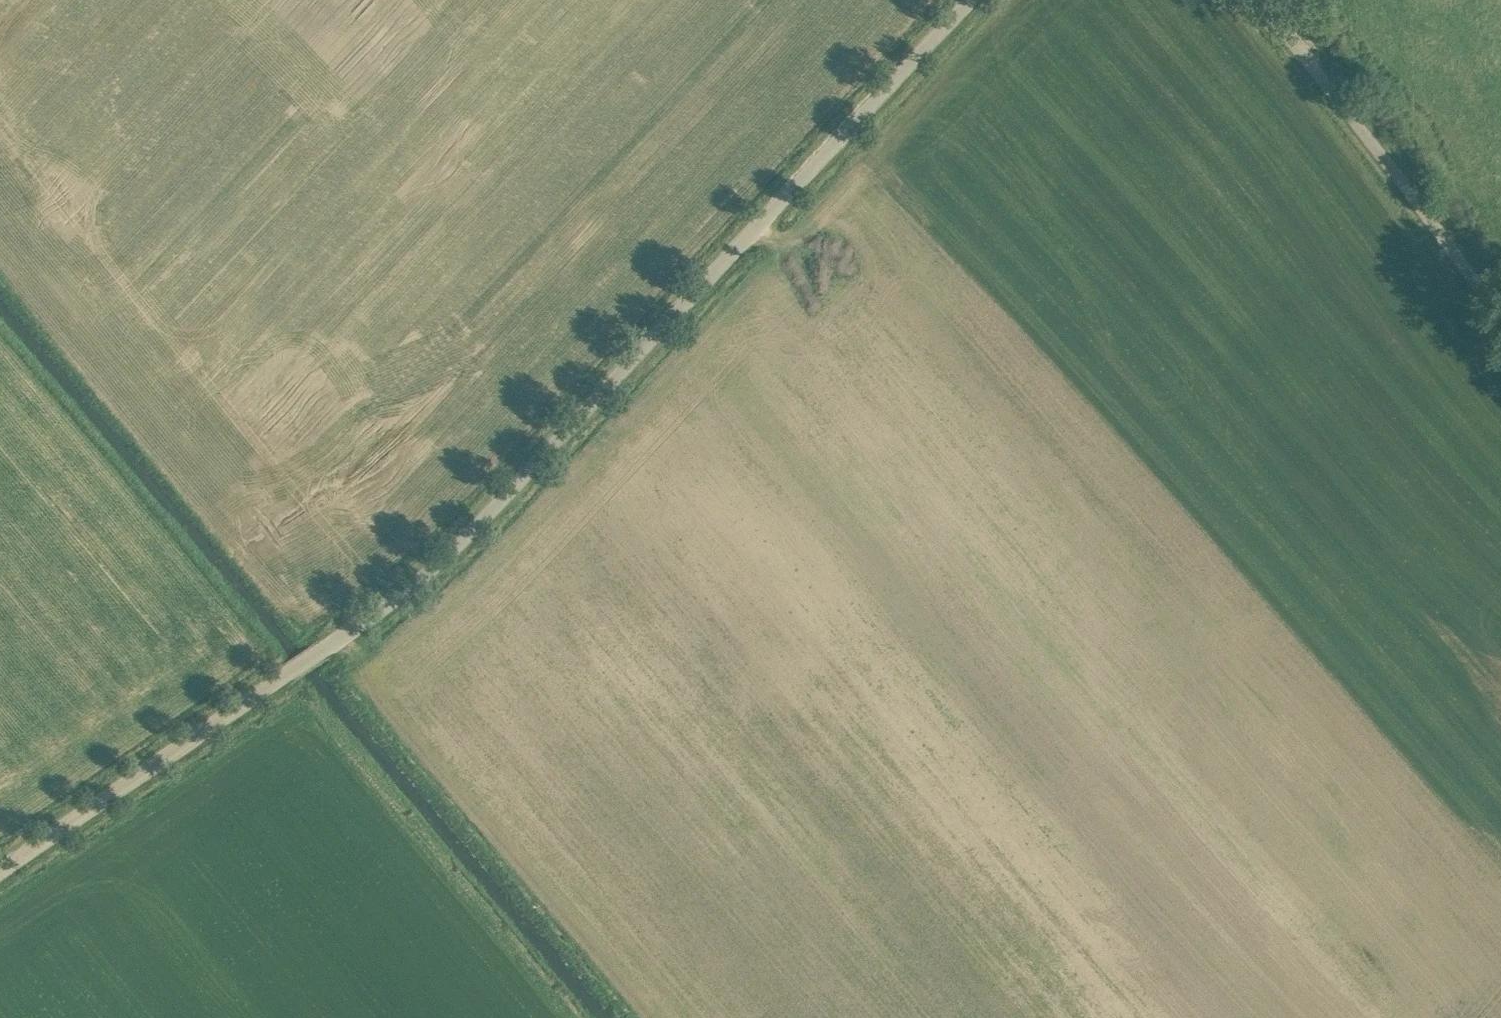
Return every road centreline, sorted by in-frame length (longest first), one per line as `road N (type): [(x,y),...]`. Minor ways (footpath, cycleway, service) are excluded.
road 1 (tertiary): [(0,869),(405,592),(970,0)]
road 2 (track): [(1500,316),(1260,0)]

